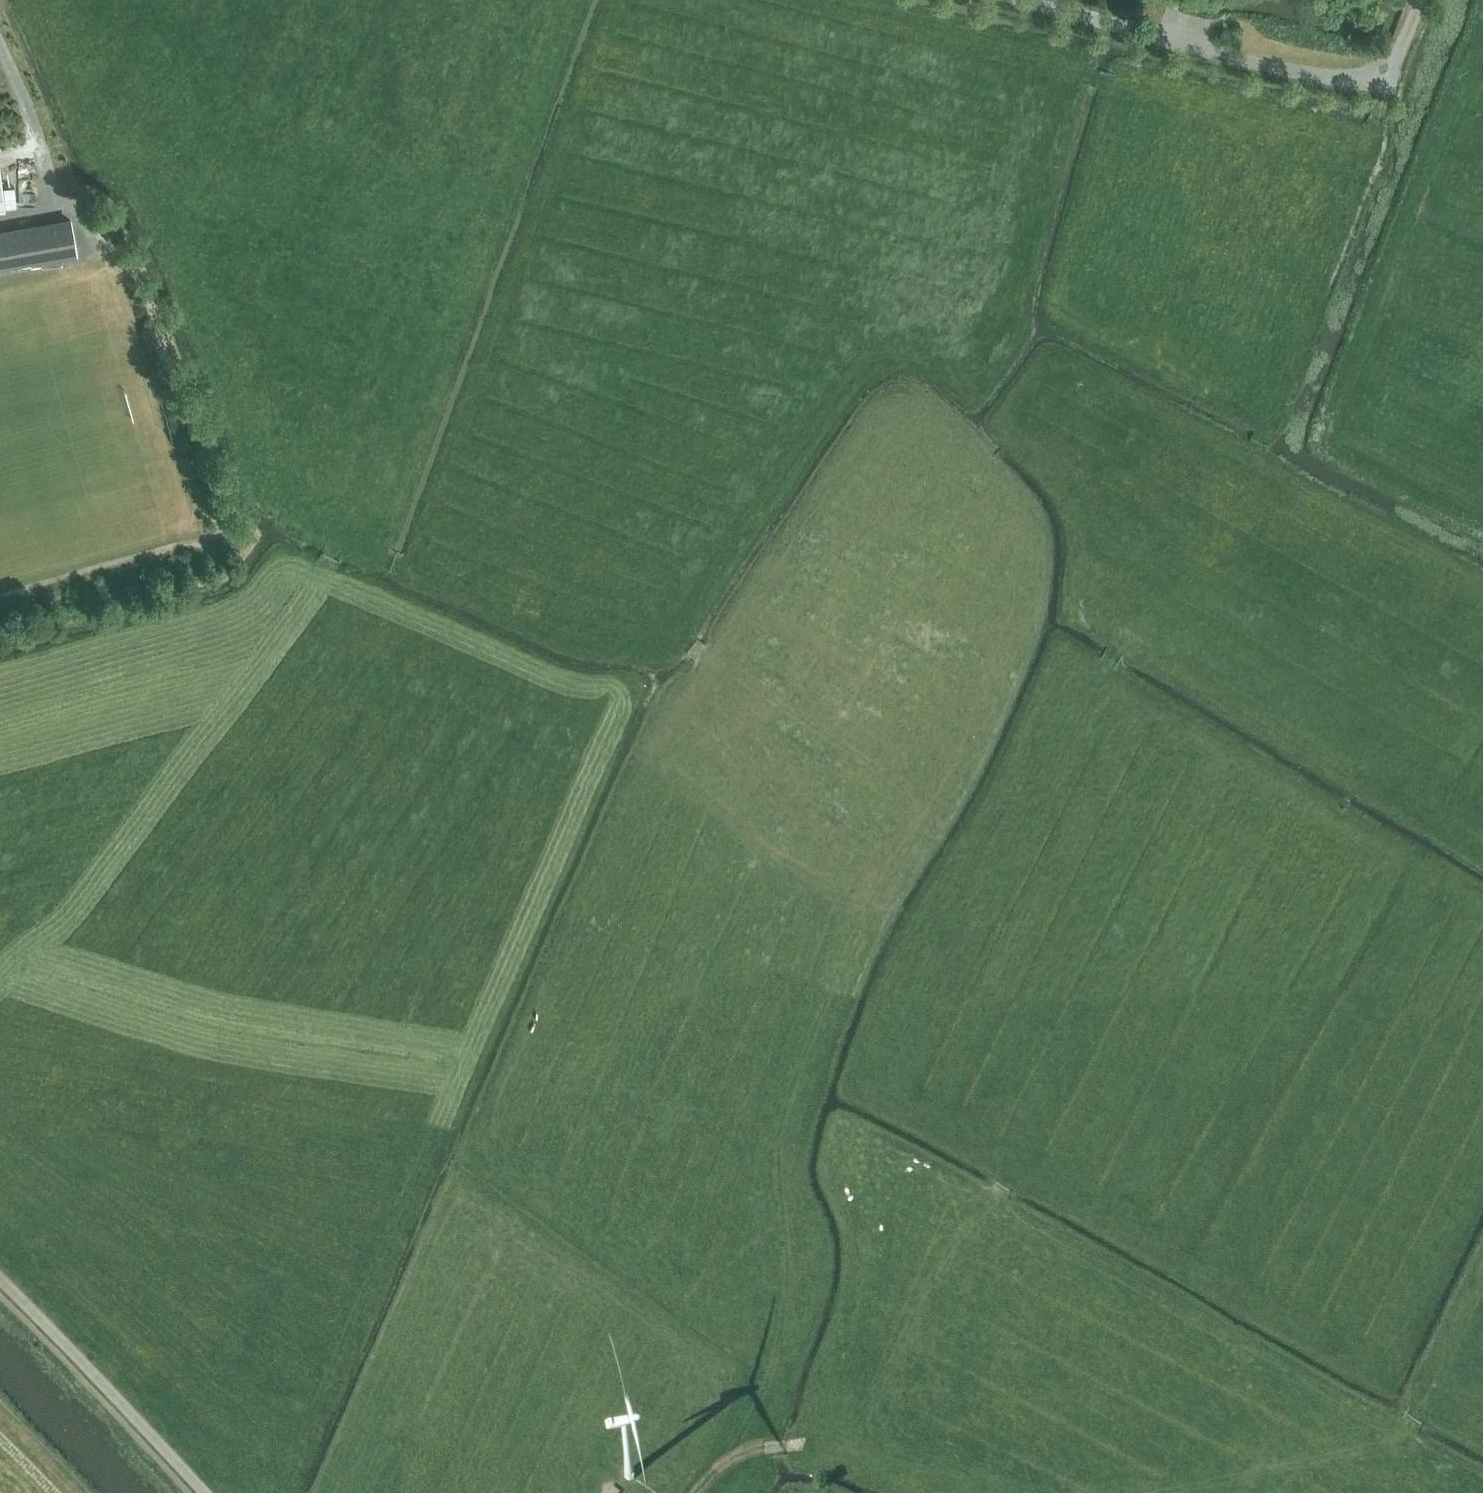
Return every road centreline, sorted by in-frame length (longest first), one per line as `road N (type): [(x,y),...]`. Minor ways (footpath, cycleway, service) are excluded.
road 1 (residential): [(1410,25),(1386,71),(1369,80),(1338,79),(1021,0)]
road 2 (unclassified): [(200,1492),(0,1278)]

